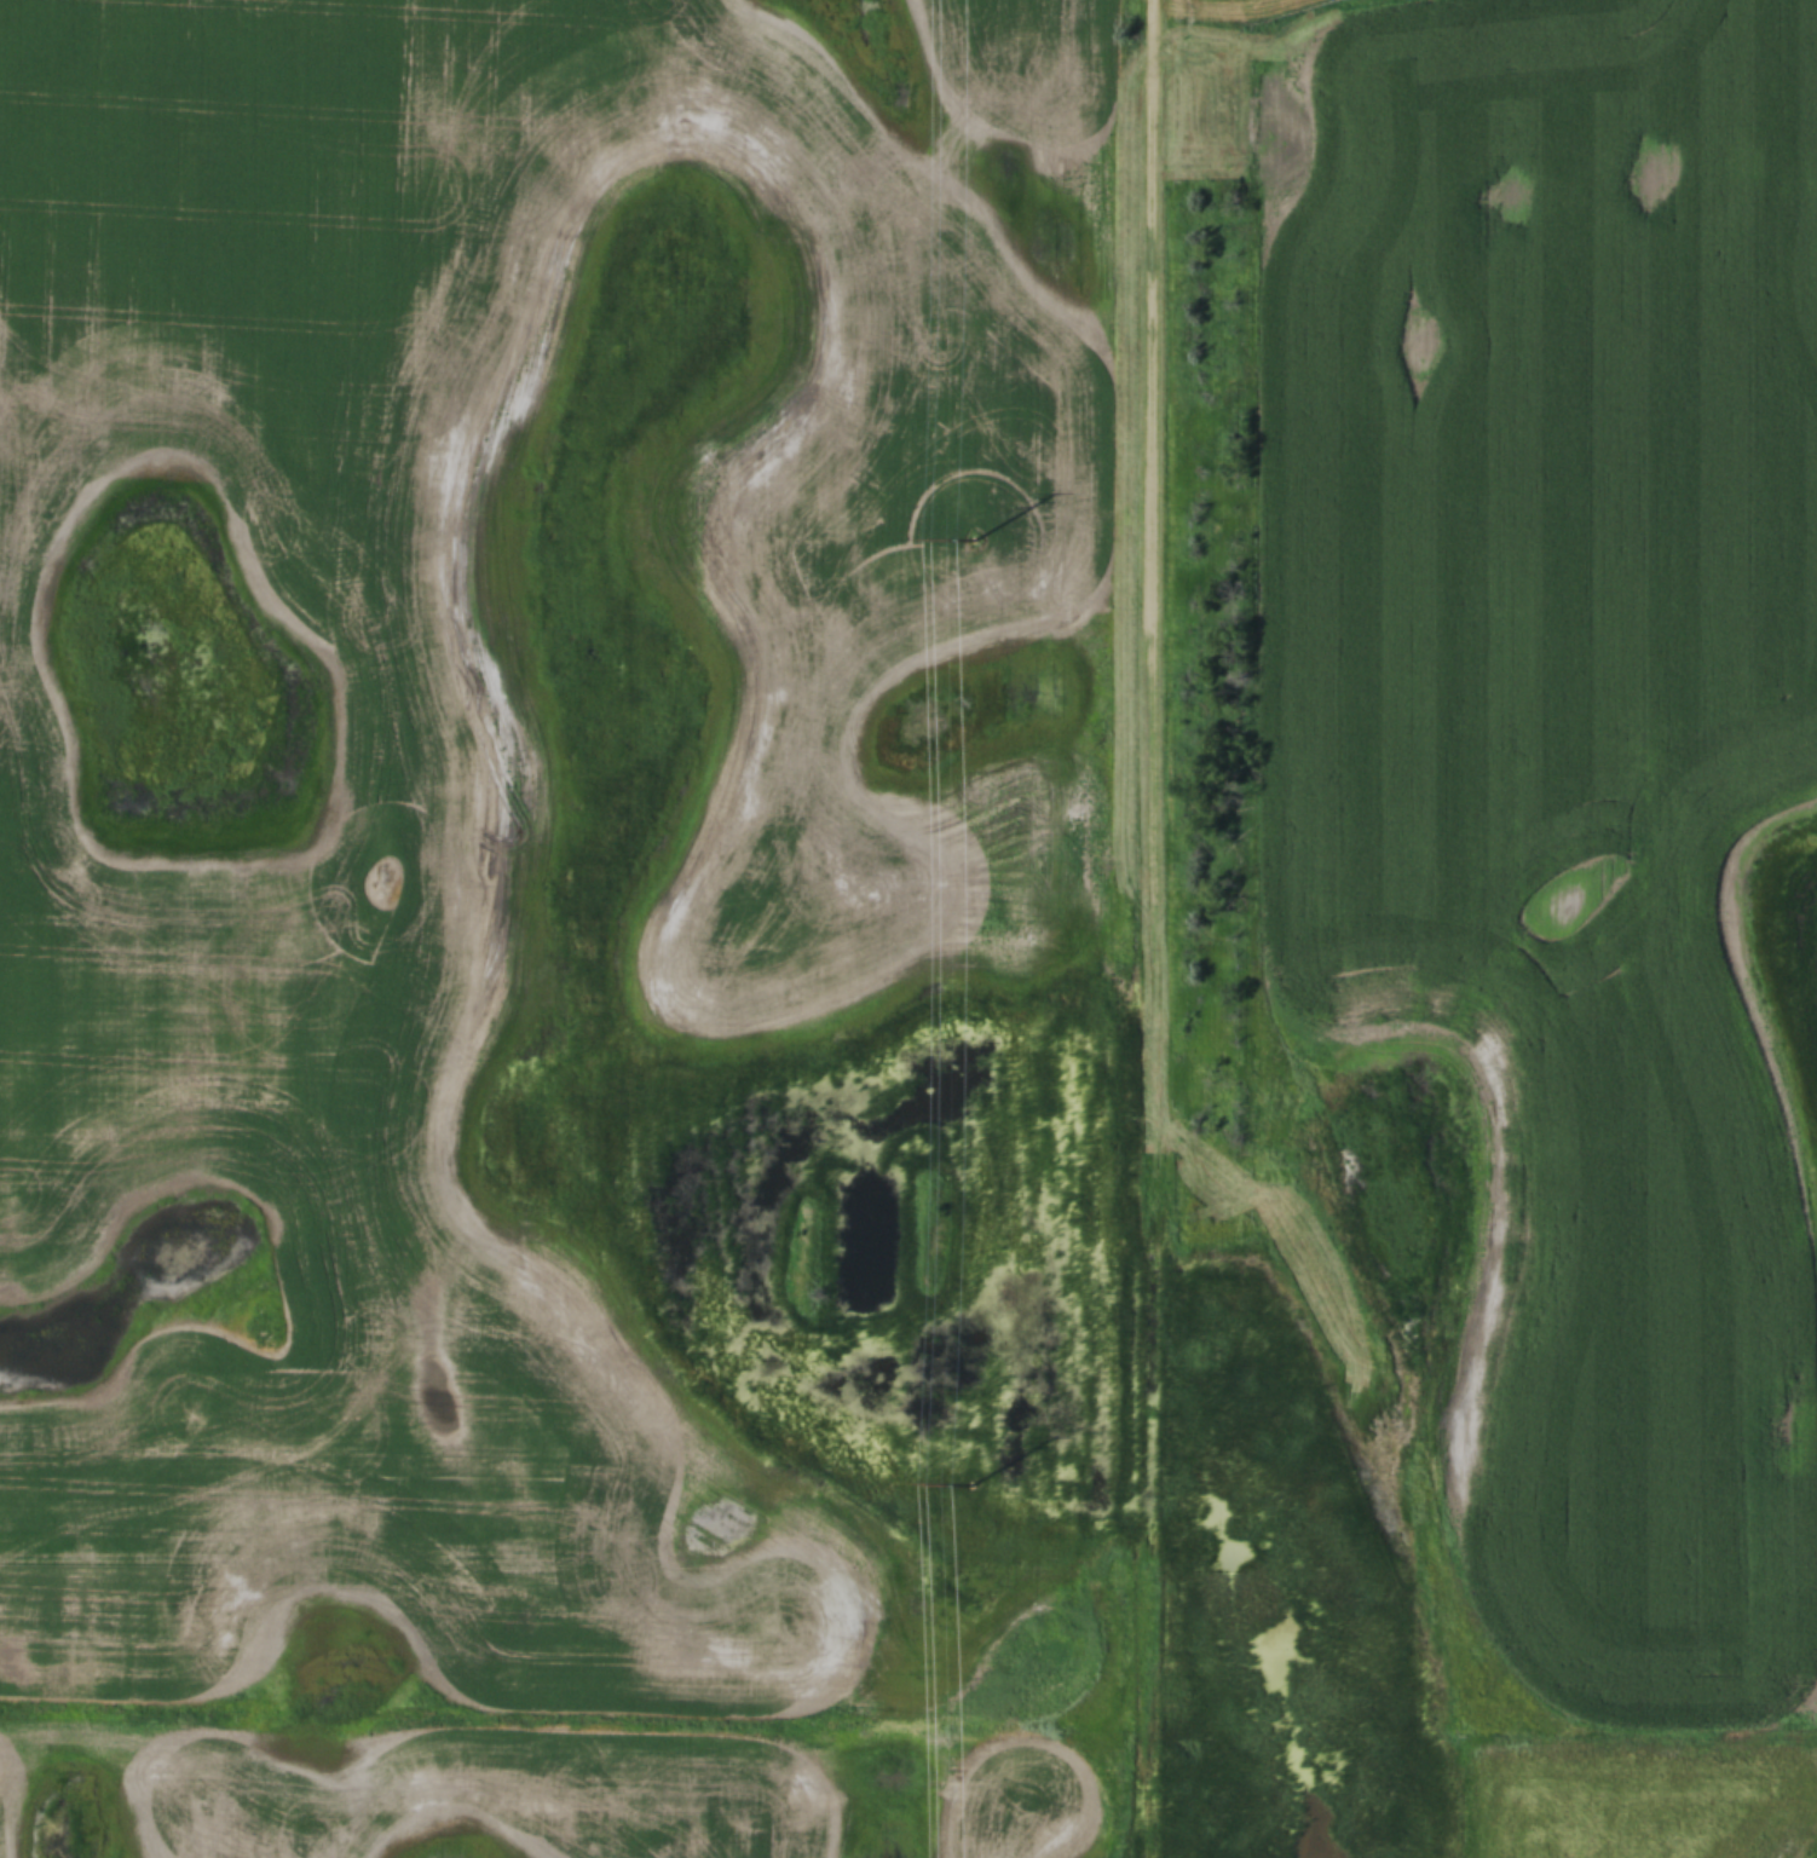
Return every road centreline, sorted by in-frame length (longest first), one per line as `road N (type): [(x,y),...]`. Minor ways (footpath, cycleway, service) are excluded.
road 1 (track): [(1160,1857),(1172,0)]

